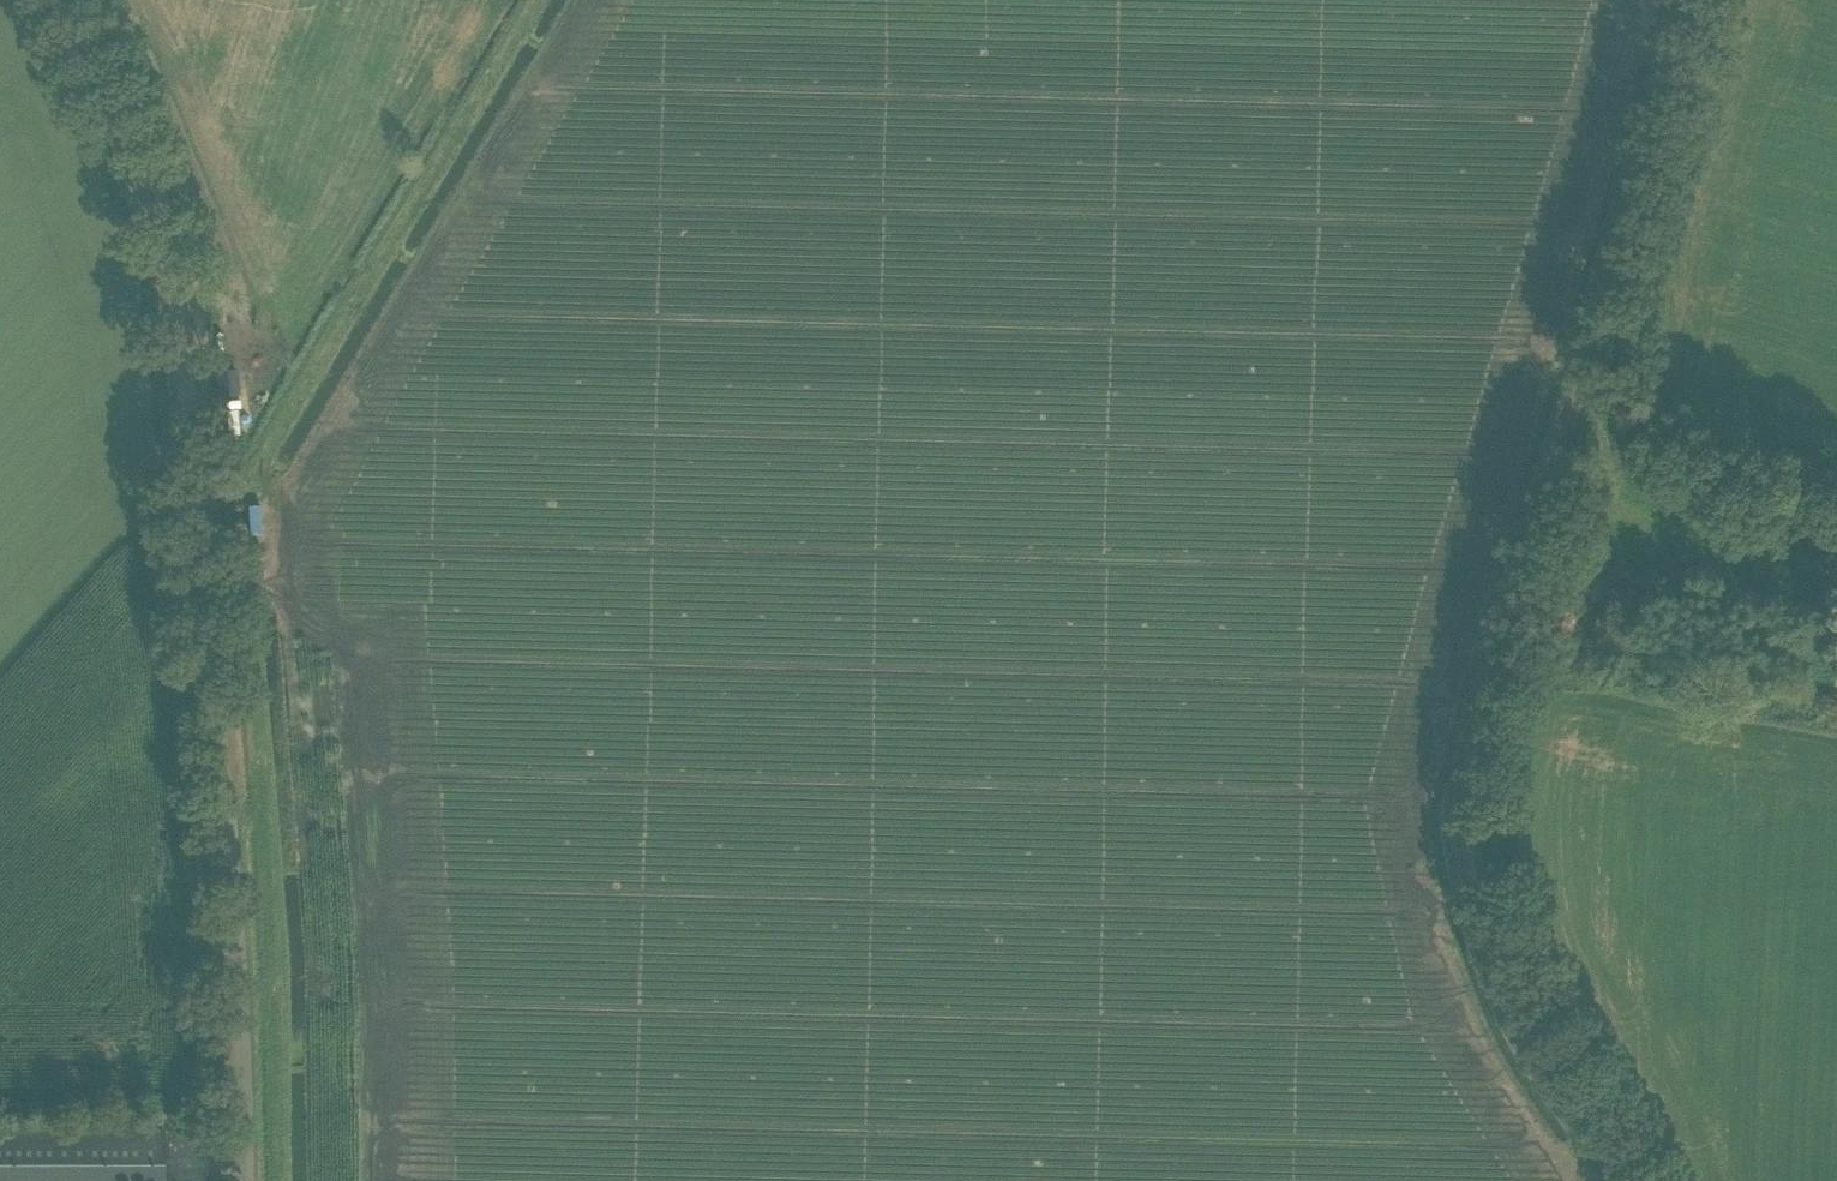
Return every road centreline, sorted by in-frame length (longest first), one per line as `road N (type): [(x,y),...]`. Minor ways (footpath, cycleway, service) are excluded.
road 1 (unclassified): [(244,1180),(235,920),(175,313),(130,163),(60,0)]
road 2 (track): [(1556,447),(1483,691),(1459,793),(1459,839),(1506,1001),(1617,1180)]
road 3 (track): [(1675,0),(1556,447)]
road 4 (track): [(1556,447),(1656,547),(1763,587),(1836,599)]

